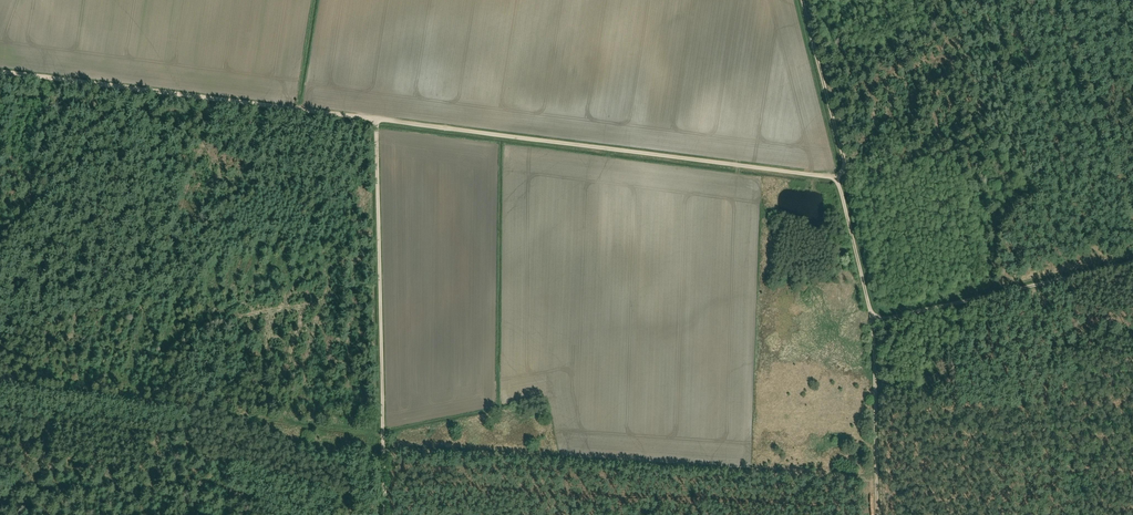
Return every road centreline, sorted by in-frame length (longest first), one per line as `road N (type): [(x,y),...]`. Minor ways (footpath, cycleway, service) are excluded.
road 1 (track): [(0,68),(839,175),(877,317),(1132,263)]
road 2 (track): [(385,514),(376,115)]
road 3 (track): [(839,175),(846,170),(804,0)]

